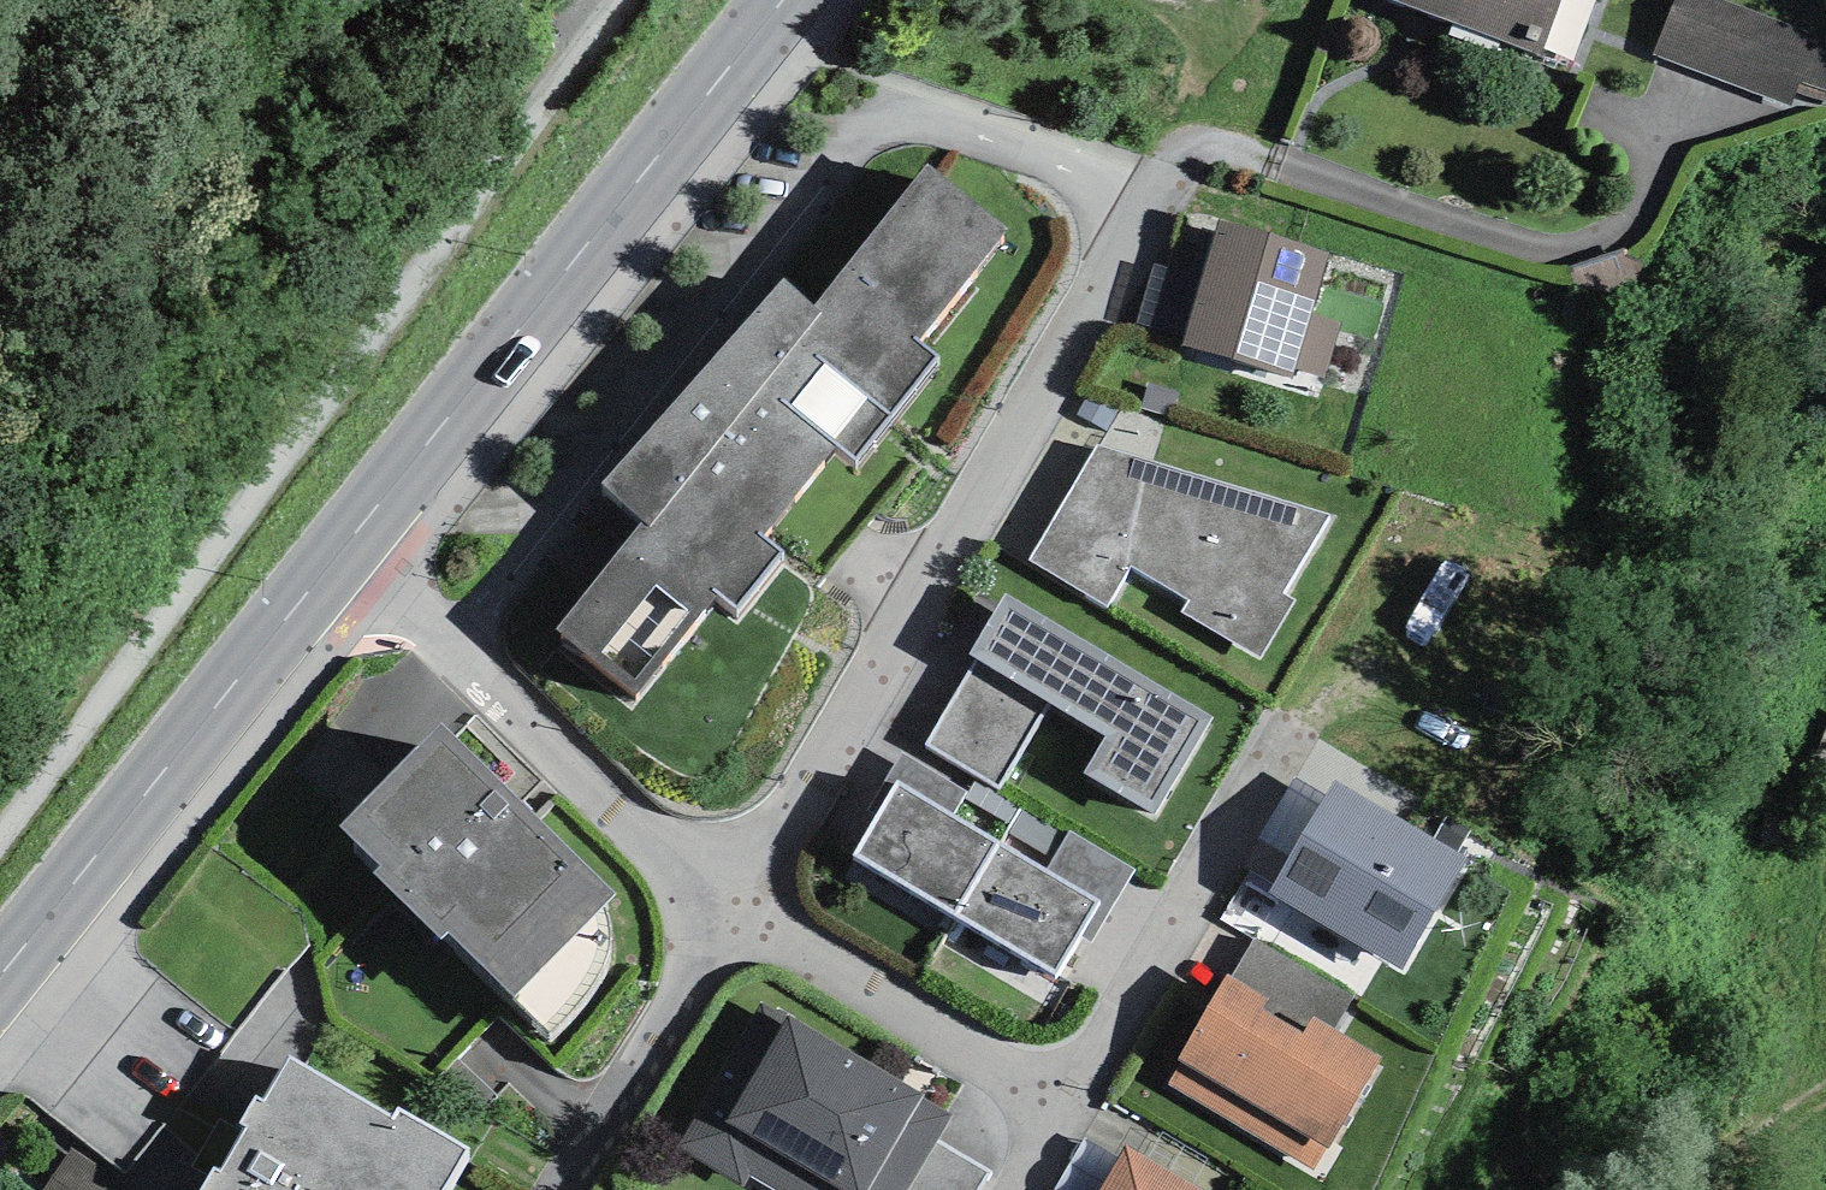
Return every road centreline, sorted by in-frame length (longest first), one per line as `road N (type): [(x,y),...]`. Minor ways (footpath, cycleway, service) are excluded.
road 1 (residential): [(0,833),(620,0)]
road 2 (residential): [(720,908),(1156,176)]
road 3 (residential): [(1241,766),(1044,1099),(720,908)]
road 4 (secondary): [(345,544),(786,0)]
road 5 (secondary): [(0,983),(345,544)]
road 6 (residential): [(720,908),(345,544)]
road 7 (residential): [(547,1189),(720,908)]
road 8 (track): [(1726,1189),(1825,1102)]

